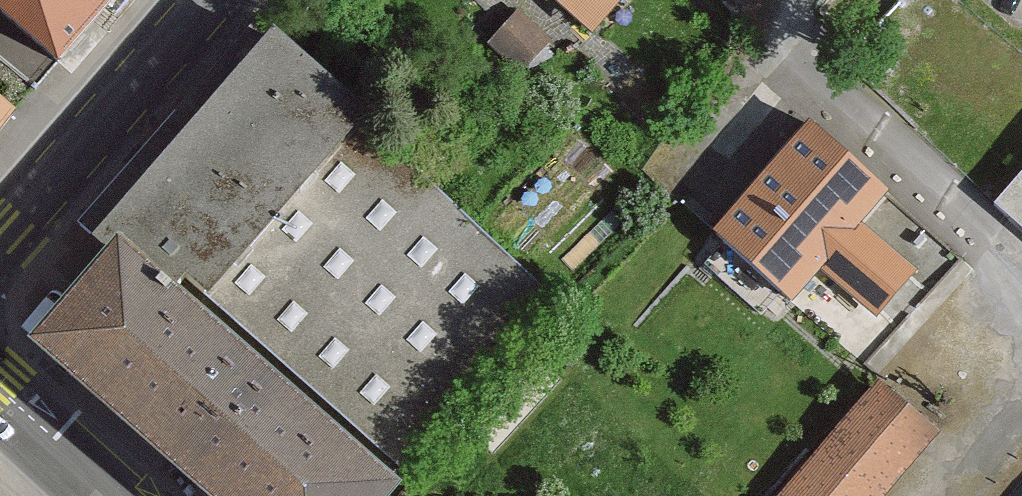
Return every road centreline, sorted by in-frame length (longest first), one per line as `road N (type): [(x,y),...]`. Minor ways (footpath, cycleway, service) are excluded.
road 1 (residential): [(783,0),(756,69),(1021,296)]
road 2 (primary): [(0,240),(209,0)]
road 3 (residential): [(107,495),(0,394)]

